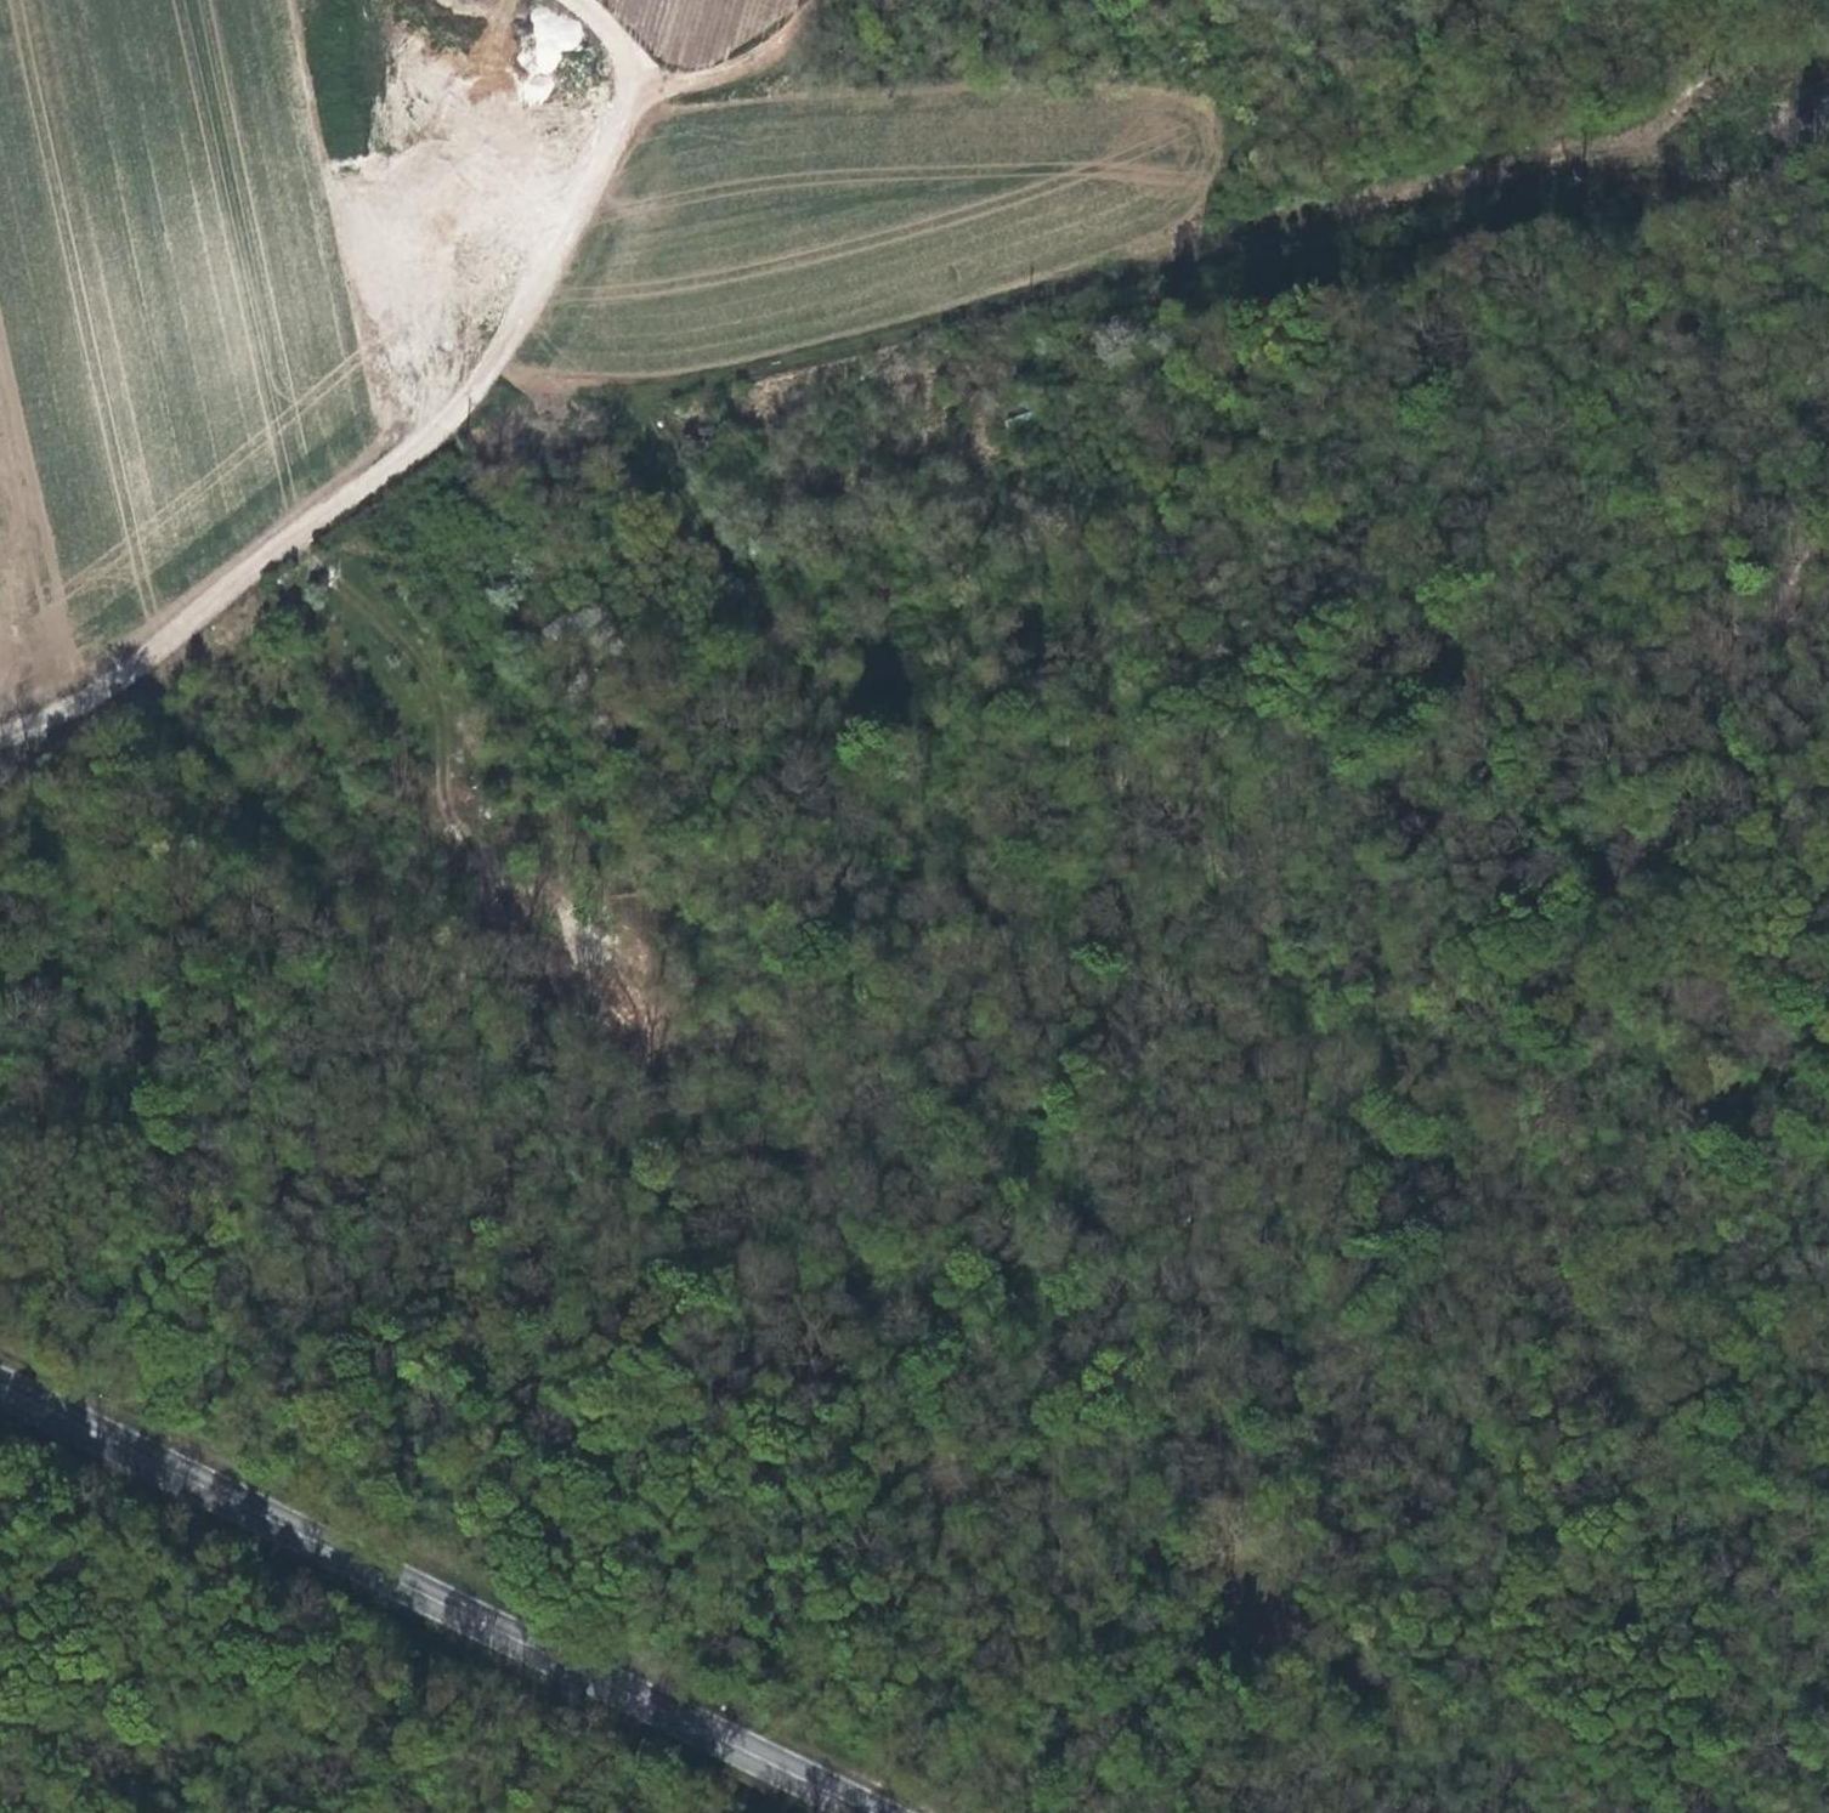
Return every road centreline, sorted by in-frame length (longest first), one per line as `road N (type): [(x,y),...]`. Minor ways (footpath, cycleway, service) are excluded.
road 1 (track): [(0,735),(69,712),(447,424),(653,78),(568,0)]
road 2 (primary): [(0,1400),(857,1812)]

